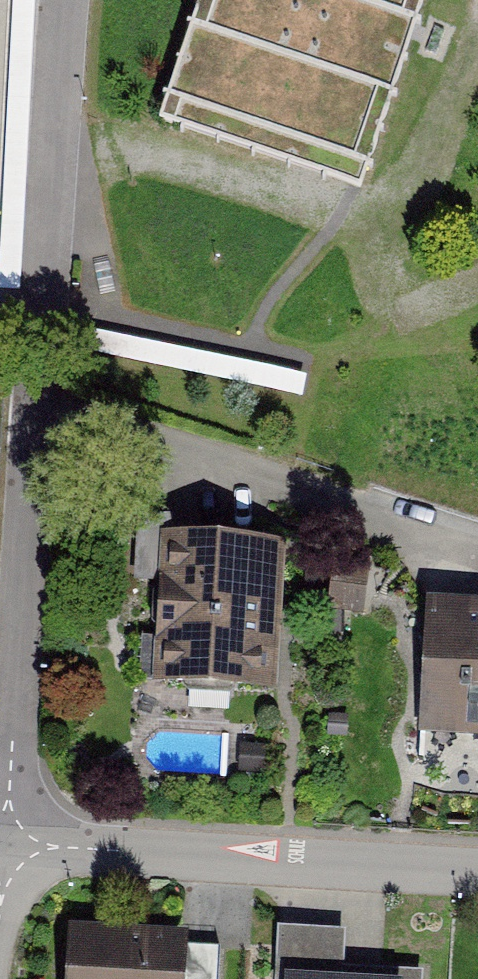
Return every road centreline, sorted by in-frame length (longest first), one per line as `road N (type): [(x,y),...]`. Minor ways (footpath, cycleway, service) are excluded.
road 1 (residential): [(477,872),(4,844)]
road 2 (residential): [(41,401),(477,555)]
road 3 (residential): [(41,401),(4,844)]
road 4 (residential): [(69,0),(41,401)]

